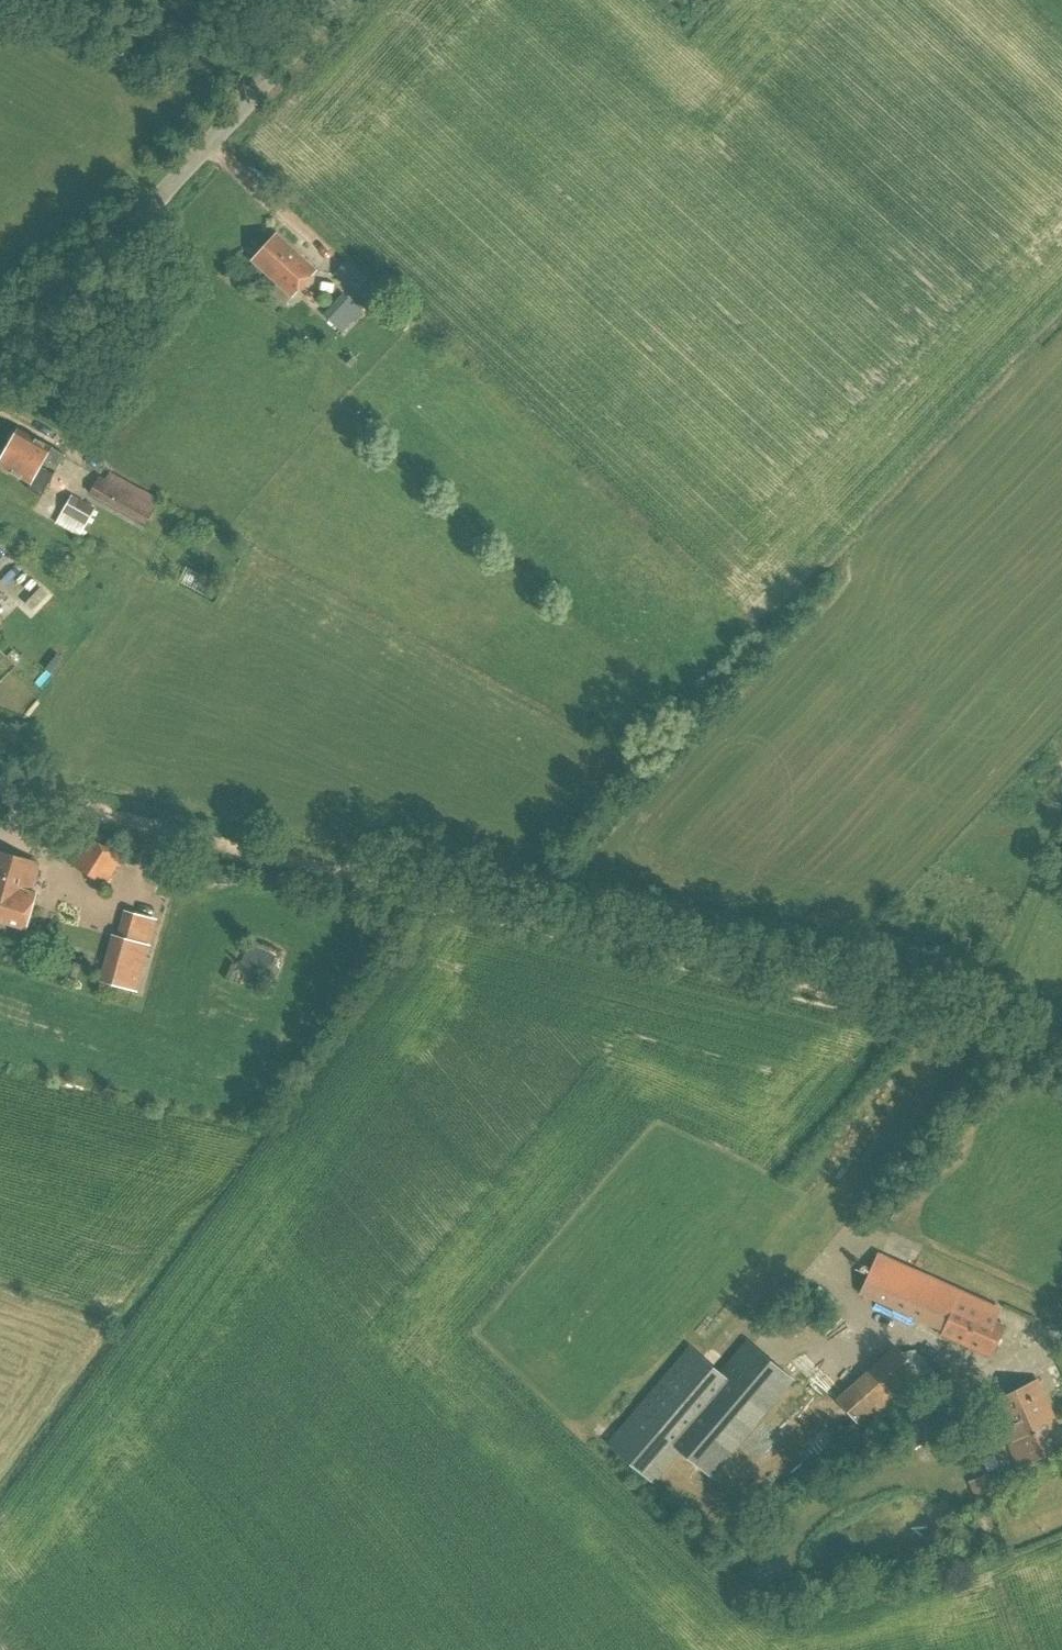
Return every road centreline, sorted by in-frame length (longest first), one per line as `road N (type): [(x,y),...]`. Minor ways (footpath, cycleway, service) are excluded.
road 1 (track): [(1061,1051),(45,798)]
road 2 (unclassified): [(0,369),(339,0)]

